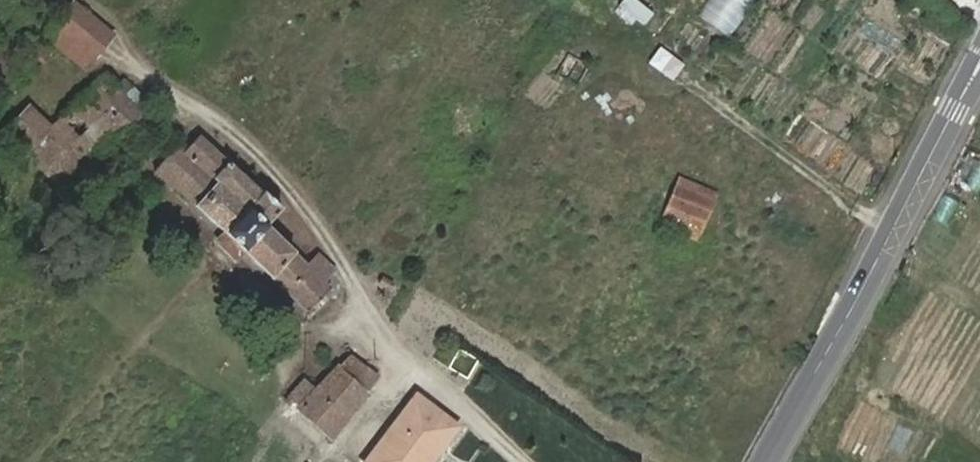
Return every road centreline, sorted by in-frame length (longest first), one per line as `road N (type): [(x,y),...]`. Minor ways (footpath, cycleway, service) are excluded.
road 1 (tertiary): [(969,83),(766,461)]

